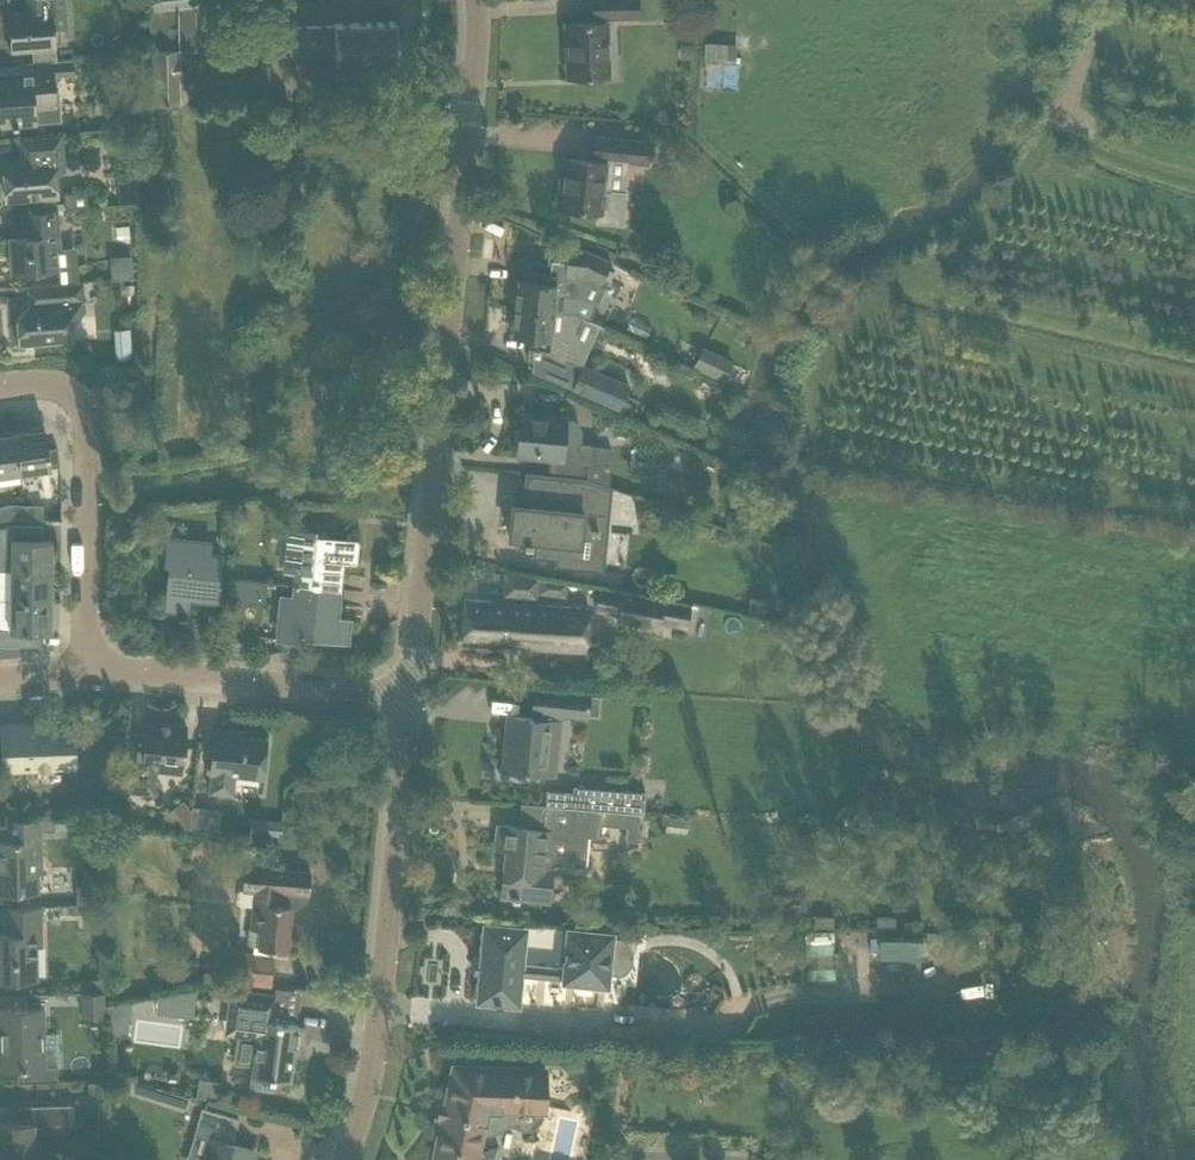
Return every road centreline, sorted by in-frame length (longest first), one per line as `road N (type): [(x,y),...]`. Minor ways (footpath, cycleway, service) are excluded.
road 1 (residential): [(409,697),(478,0)]
road 2 (unclassified): [(339,1159),(370,1073),(409,697)]
road 3 (residential): [(6,385),(59,379),(82,406),(95,676)]
road 4 (residential): [(409,697),(95,676)]

